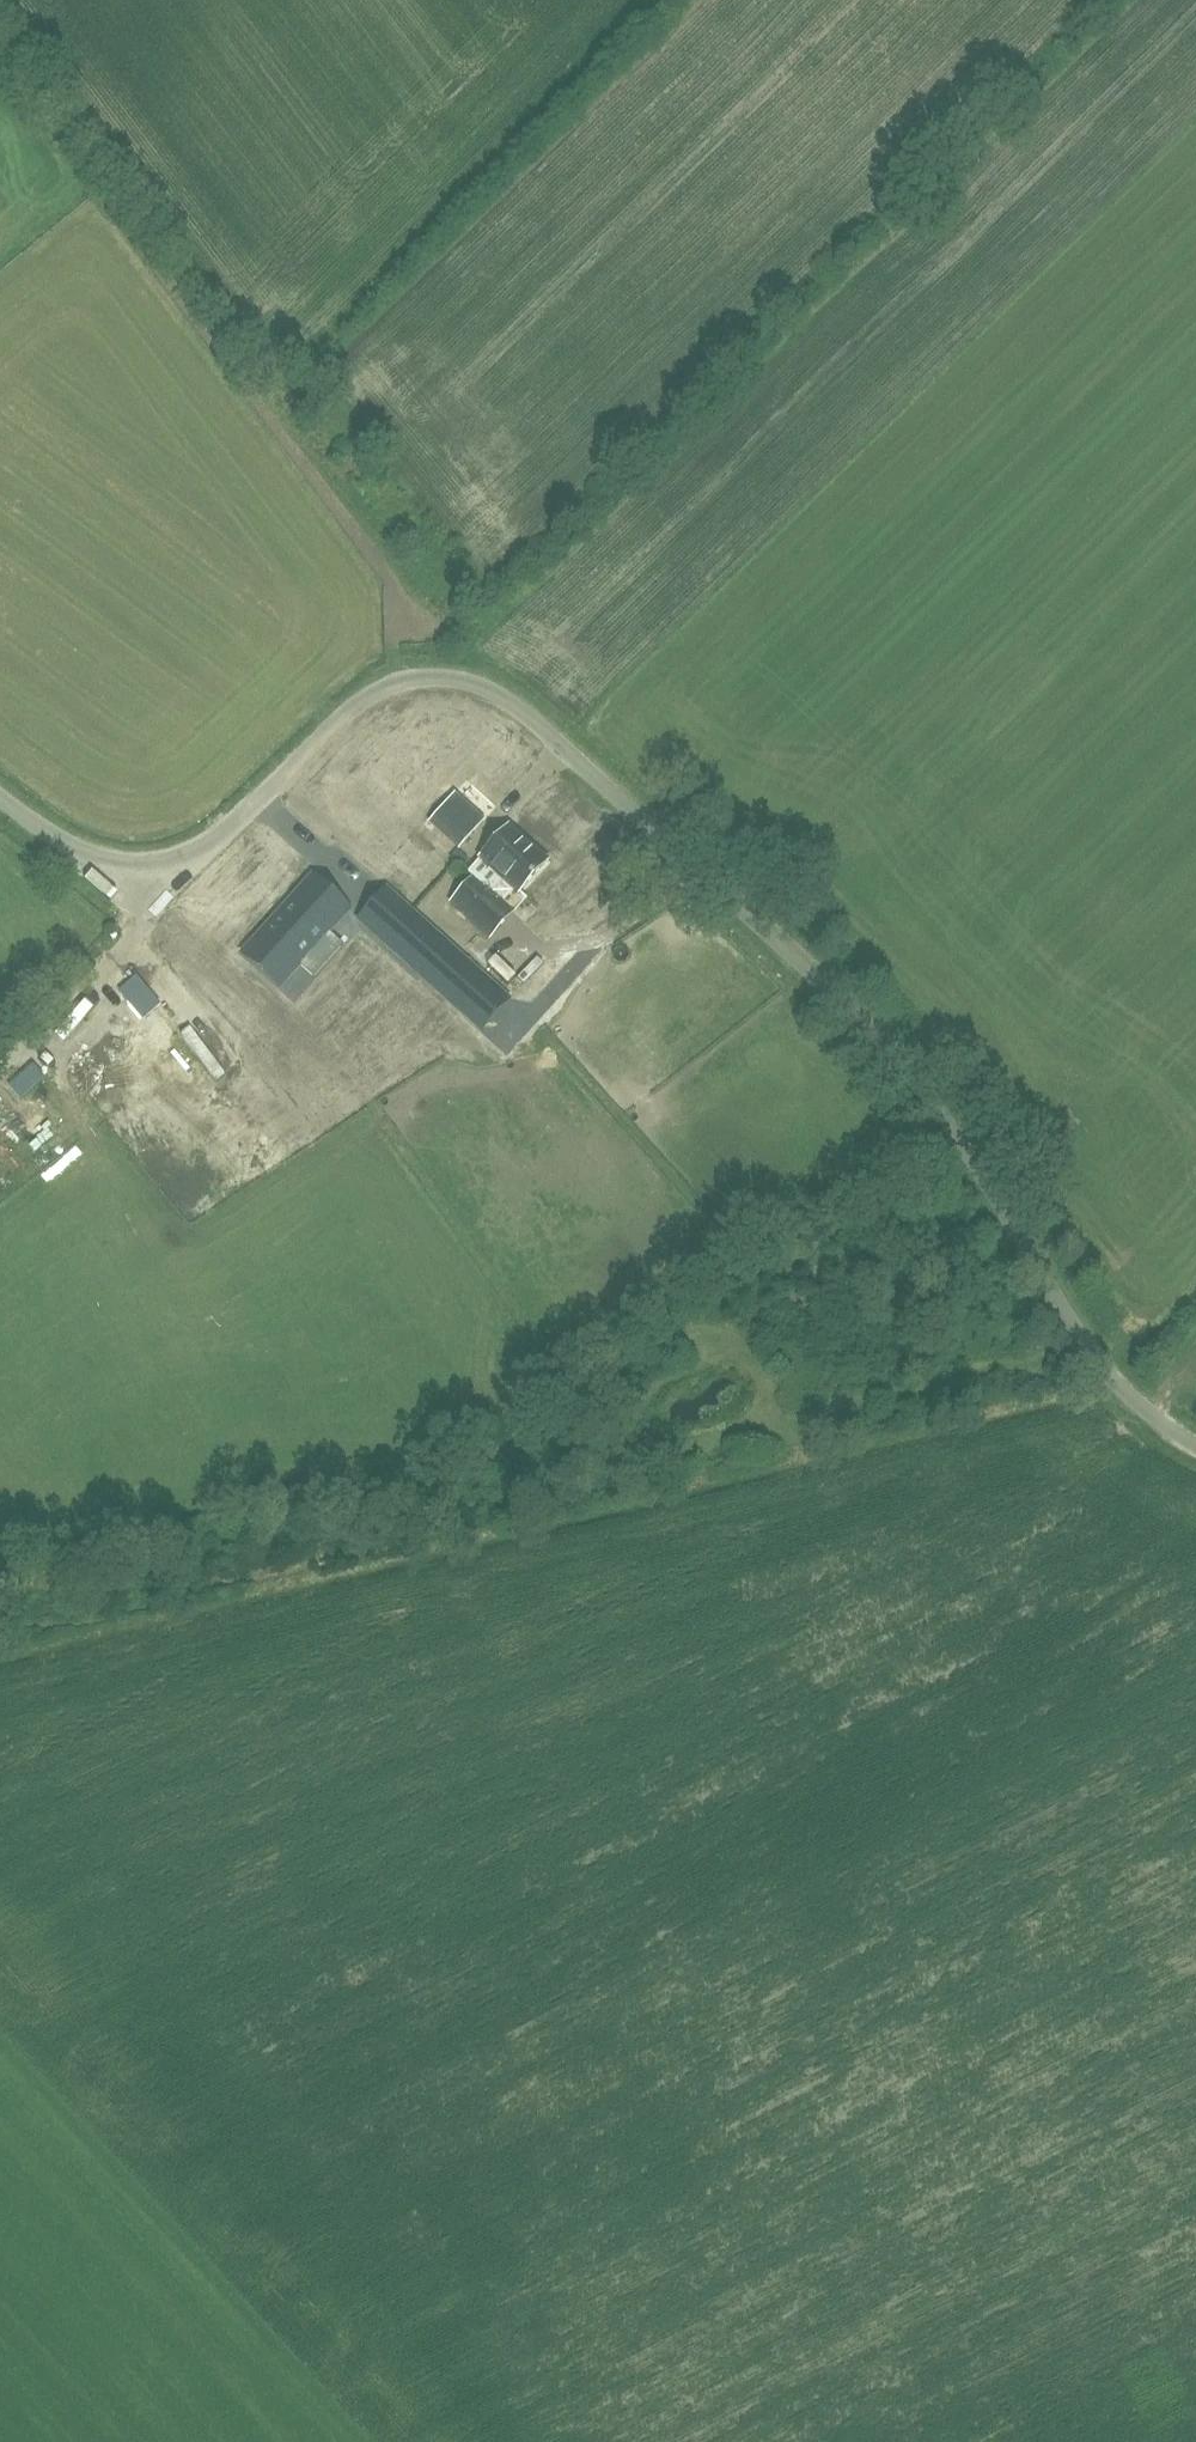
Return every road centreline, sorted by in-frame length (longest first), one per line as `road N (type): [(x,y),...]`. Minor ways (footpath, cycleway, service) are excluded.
road 1 (unclassified): [(1195,1449),(1163,1431),(1110,1378),(912,1079),(856,1011),(504,696),(439,677),(386,685),(359,700),(243,815),(171,861),(120,862),(70,844),(0,794)]
road 2 (track): [(0,1066),(143,919),(145,865)]

